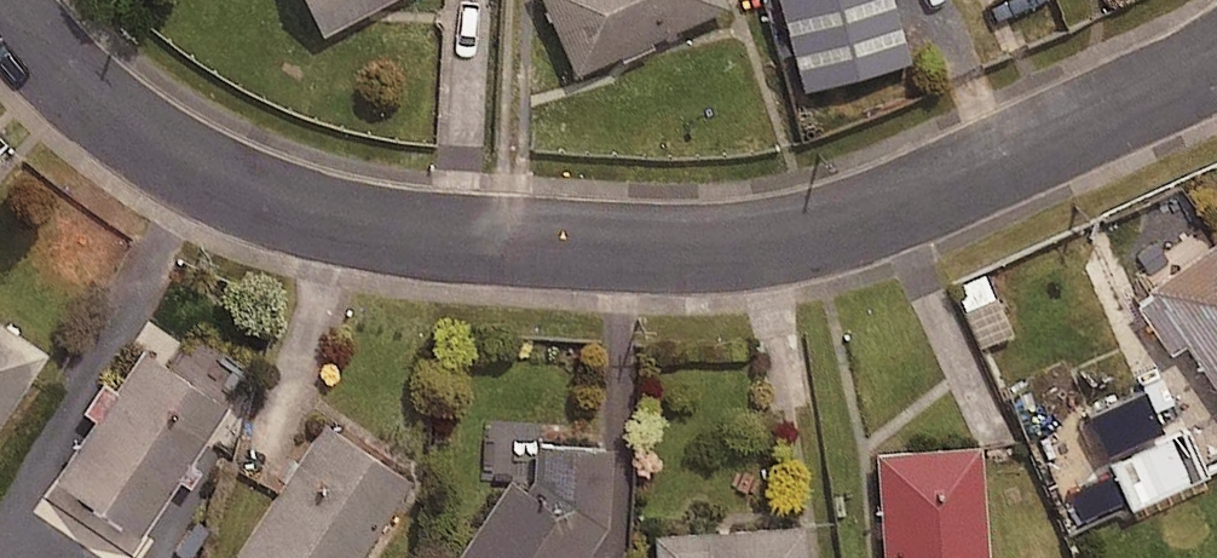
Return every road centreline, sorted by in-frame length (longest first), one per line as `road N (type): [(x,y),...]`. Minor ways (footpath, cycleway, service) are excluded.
road 1 (residential): [(4,0),(74,85),(231,196),(410,236),(707,252),(883,205),(1216,55)]

